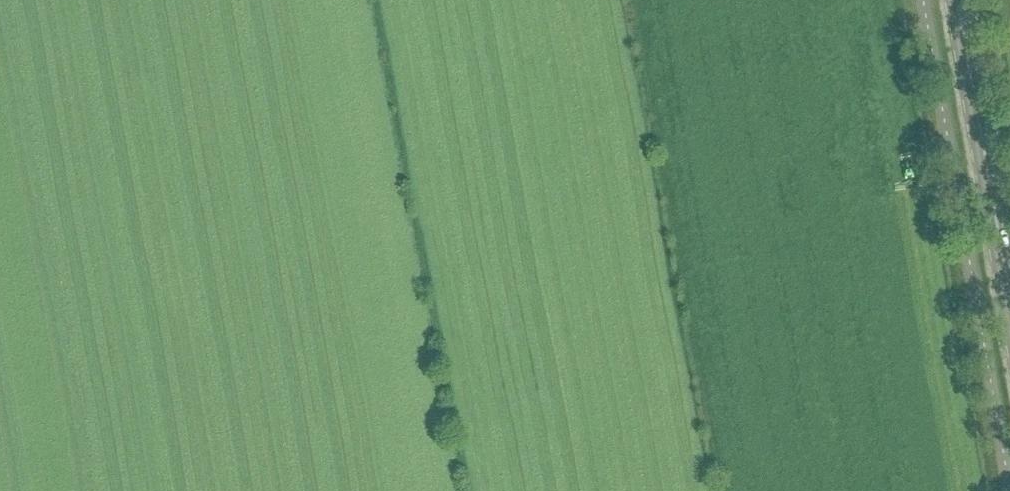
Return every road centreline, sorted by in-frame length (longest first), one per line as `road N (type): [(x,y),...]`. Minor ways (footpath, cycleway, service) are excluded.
road 1 (primary): [(1009,303),(956,0)]

